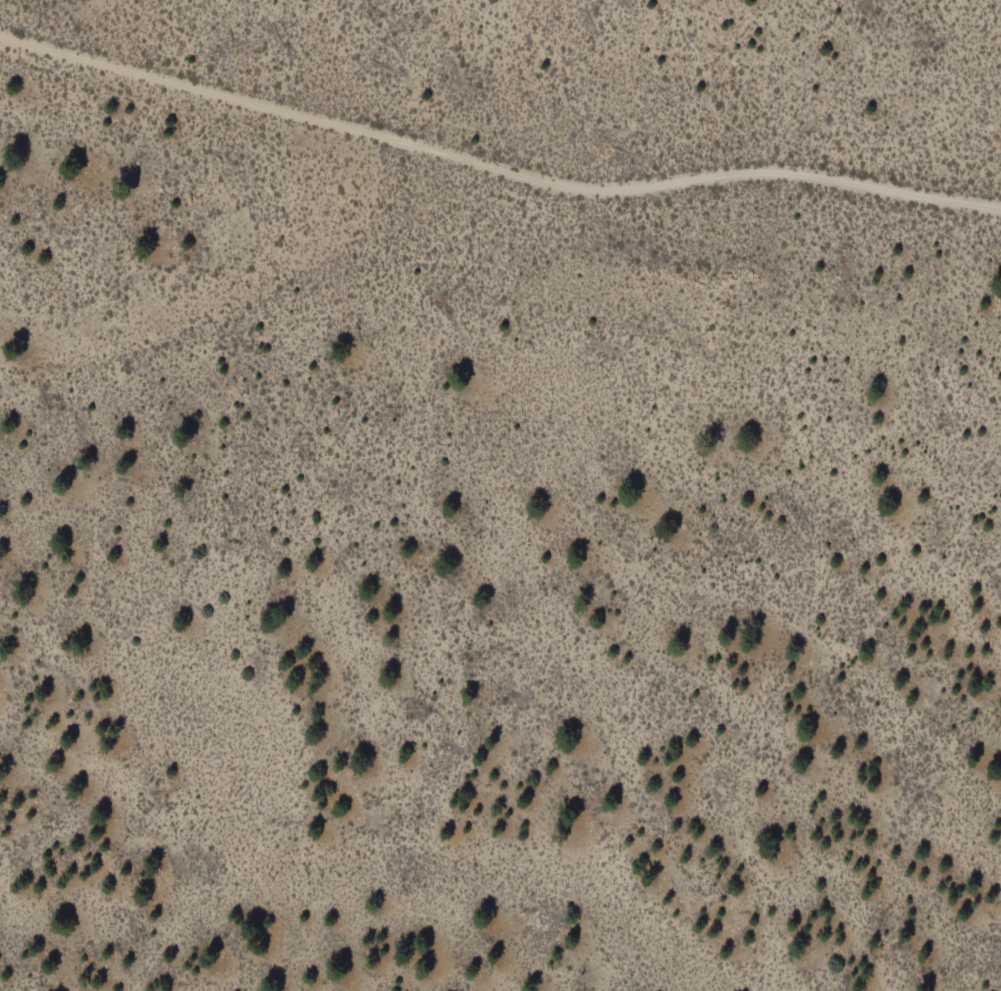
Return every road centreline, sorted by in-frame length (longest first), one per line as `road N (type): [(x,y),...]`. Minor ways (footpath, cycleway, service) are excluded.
road 1 (residential): [(1000,216),(771,178),(595,197),(560,193),(0,45)]
road 2 (track): [(0,373),(147,353),(225,322),(242,308),(265,264),(265,228),(255,214),(131,115),(117,76)]

